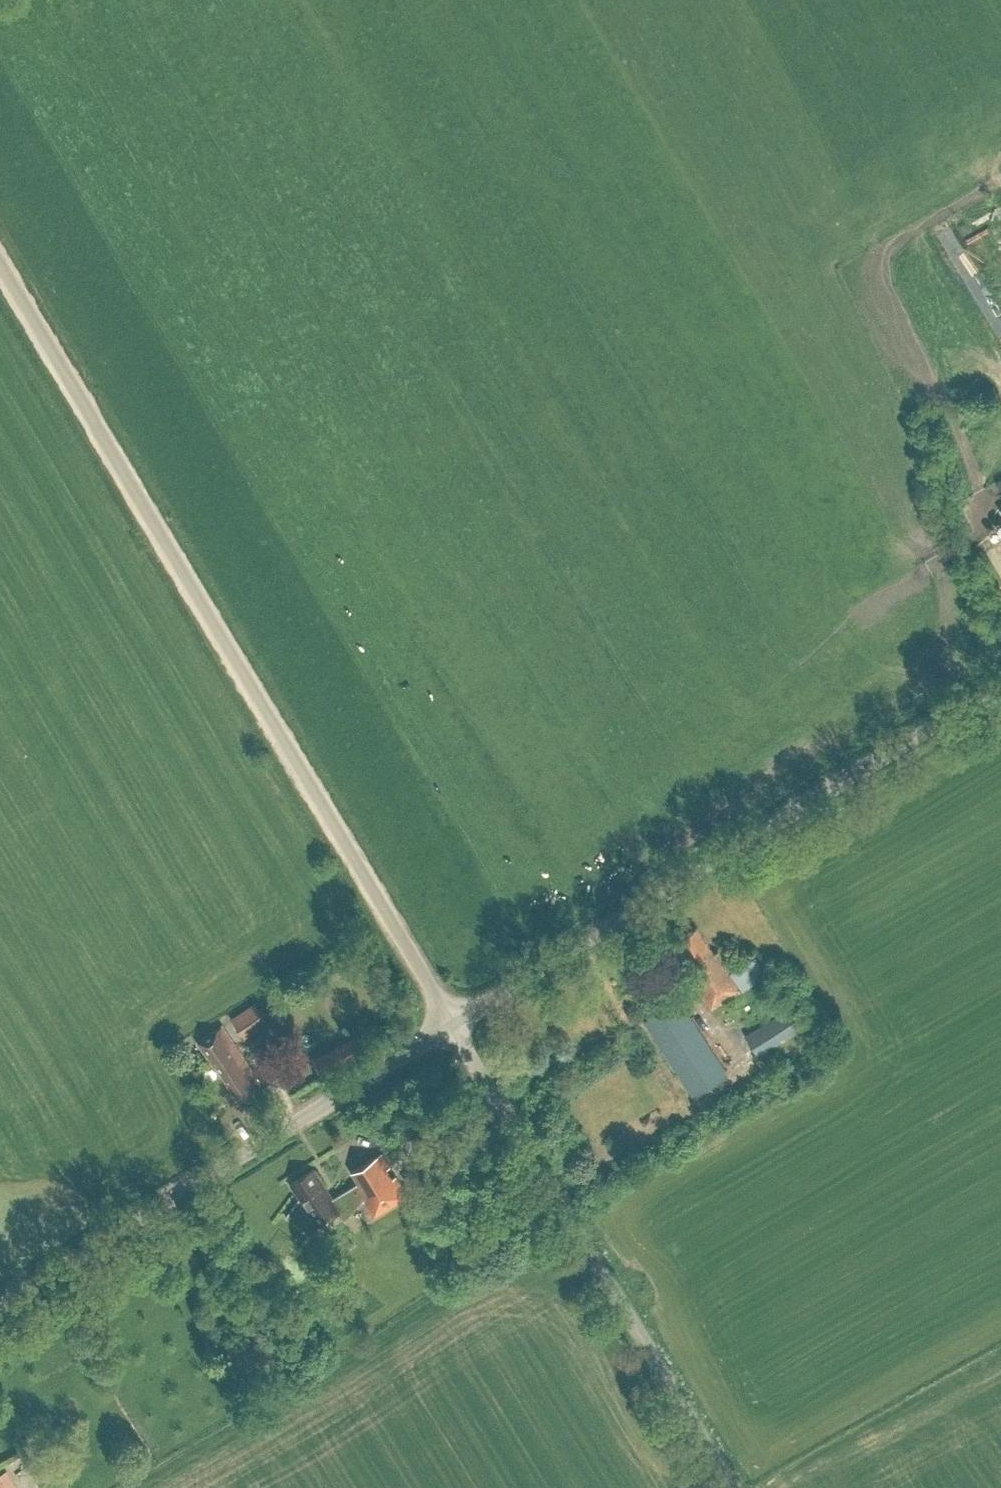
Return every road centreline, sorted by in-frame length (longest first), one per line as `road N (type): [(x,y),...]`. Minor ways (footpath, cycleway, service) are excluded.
road 1 (unclassified): [(450,1022),(0,264)]
road 2 (tertiary): [(450,1022),(1000,683)]
road 3 (unclassified): [(732,1487),(450,1022)]
road 4 (tertiary): [(0,1303),(450,1022)]

